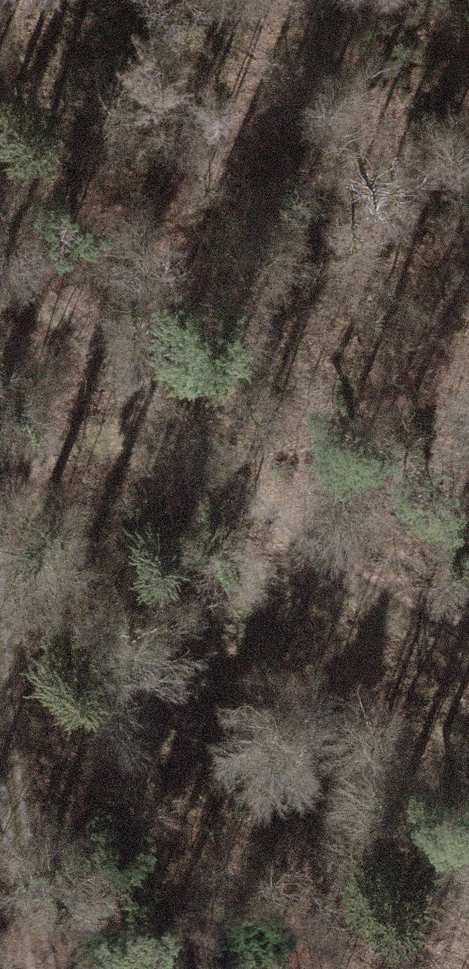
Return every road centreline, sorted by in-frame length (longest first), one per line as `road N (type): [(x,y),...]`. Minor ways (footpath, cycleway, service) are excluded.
road 1 (track): [(468,651),(387,613),(214,467),(112,436),(0,448)]
road 2 (track): [(38,968),(0,712)]

